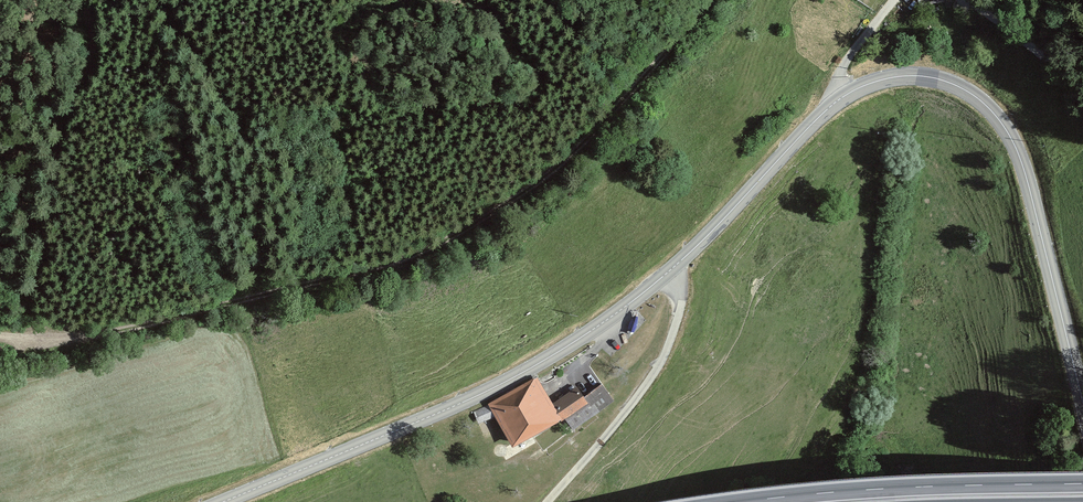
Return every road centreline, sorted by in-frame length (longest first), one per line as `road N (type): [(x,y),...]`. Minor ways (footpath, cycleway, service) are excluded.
road 1 (secondary): [(1082,404),(1011,139),(966,91),(898,77),(838,100),(682,260),(572,344),(462,402),(223,501)]
road 2 (track): [(709,0),(579,147),(440,243),(138,327),(78,338),(0,337)]
road 3 (trunk): [(1082,484),(741,501)]
road 4 (track): [(548,501),(664,357),(681,301),(671,270)]

